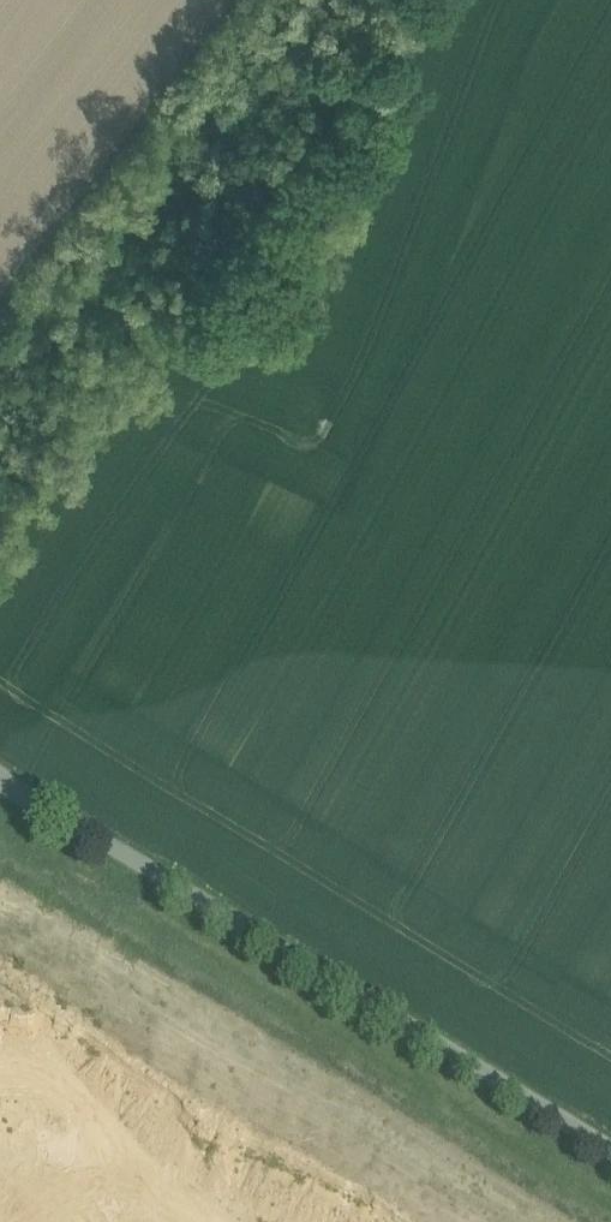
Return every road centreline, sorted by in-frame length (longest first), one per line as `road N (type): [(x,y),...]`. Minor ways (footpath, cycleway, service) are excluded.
road 1 (unclassified): [(610,1154),(0,782)]

